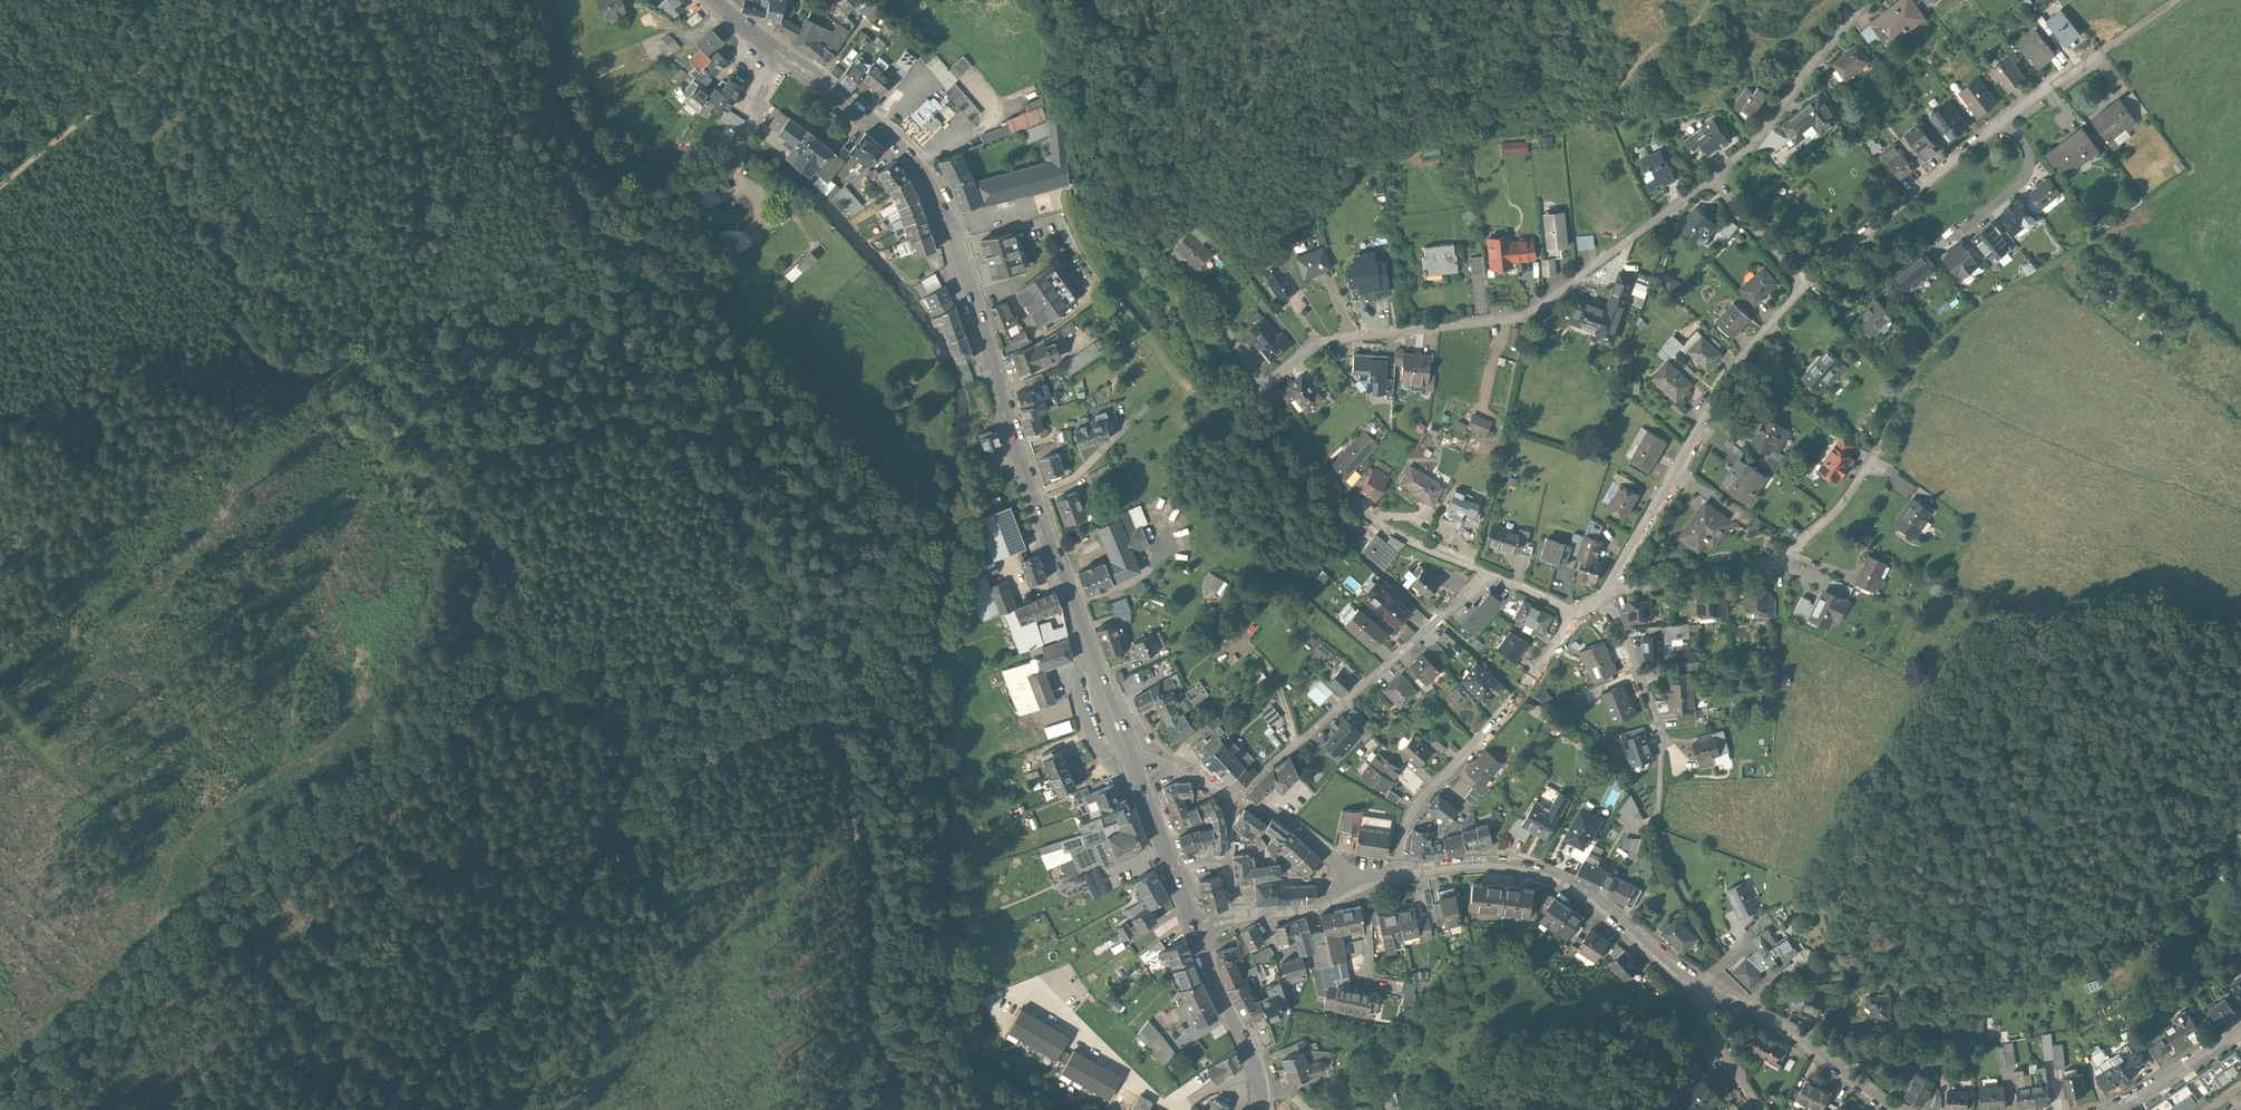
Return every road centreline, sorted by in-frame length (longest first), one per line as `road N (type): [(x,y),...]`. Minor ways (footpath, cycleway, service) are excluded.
road 1 (track): [(350,0),(369,23),(425,165),(419,234),(346,348),(378,395),(389,431),(421,455),(451,459),(628,419),(728,496),(764,564),(755,594),(678,668),(614,804)]
road 2 (secondary): [(713,0),(891,136),(941,201),(1033,494),(1130,757)]
road 3 (track): [(614,804),(614,823),(634,836),(734,744),(803,725),(830,733),(865,889),(863,1035),(837,1109)]
road 4 (residential): [(1262,386),(1321,342),(1527,316),(1719,173)]
road 5 (track): [(2240,721),(2097,875),(2054,904),(1927,953)]
road 6 (residential): [(1604,598),(1738,361),(1805,281)]
road 7 (residential): [(1402,874),(1474,865),(1556,881),(1604,908),(1706,997)]
road 8 (track): [(2108,234),(1932,353),(1872,459)]
road 9 (residential): [(1402,874),(1418,803),(1506,710),(1576,616)]
road 10 (residential): [(1604,598),(1777,558),(1836,512),(1872,459)]
road 11 (residential): [(1262,386),(1332,489),(1402,538),(1487,575)]
road 12 (track): [(0,189),(223,0)]
road 13 (residential): [(1805,281),(2001,123)]
road 14 (residential): [(1719,173),(1869,0)]
road 15 (residential): [(1706,997),(1806,1045),(1883,1109)]
road 16 (secondary): [(1193,929),(1255,1063),(1261,1109)]
road 17 (residential): [(1303,736),(1438,620)]
road 18 (residential): [(2117,1109),(2240,1031)]
road 19 (residential): [(1662,731),(1604,598)]
road 20 (residential): [(1355,883),(1297,829),(1239,798)]
road 21 (residential): [(2001,123),(2033,156),(2023,189),(1975,229)]
road 22 (residential): [(1805,281),(1719,173)]
road 23 (residential): [(2001,123),(2108,45)]
road 24 (residential): [(1706,997),(1700,1020),(1755,1109)]
road 25 (secondary): [(1130,757),(1174,874)]
road 26 (residential): [(1242,917),(1320,907),(1355,883)]

